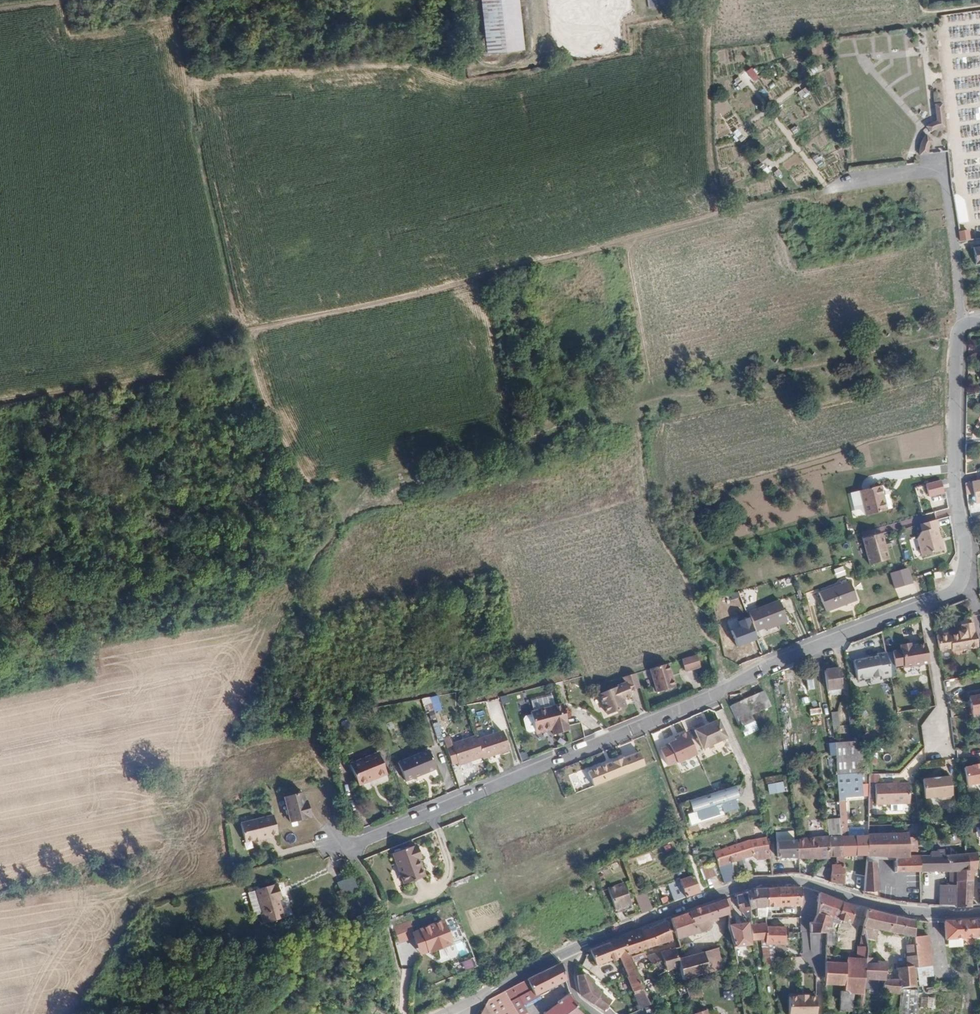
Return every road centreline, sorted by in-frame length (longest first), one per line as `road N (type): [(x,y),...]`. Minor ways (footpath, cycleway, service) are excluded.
road 1 (residential): [(979,322),(962,326),(956,337),(954,472),(966,557),(952,593),(343,846)]
road 2 (track): [(0,405),(180,377),(247,335),(846,186)]
road 3 (residential): [(979,915),(905,913),(798,882),(765,882),(568,950),(462,1006)]
road 4 (track): [(632,411),(376,478),(355,490),(320,535),(298,589)]
road 5 (track): [(962,326),(632,411)]
road 6 (track): [(632,411),(649,501),(696,584),(725,690)]
road 7 (track): [(717,216),(709,0)]

